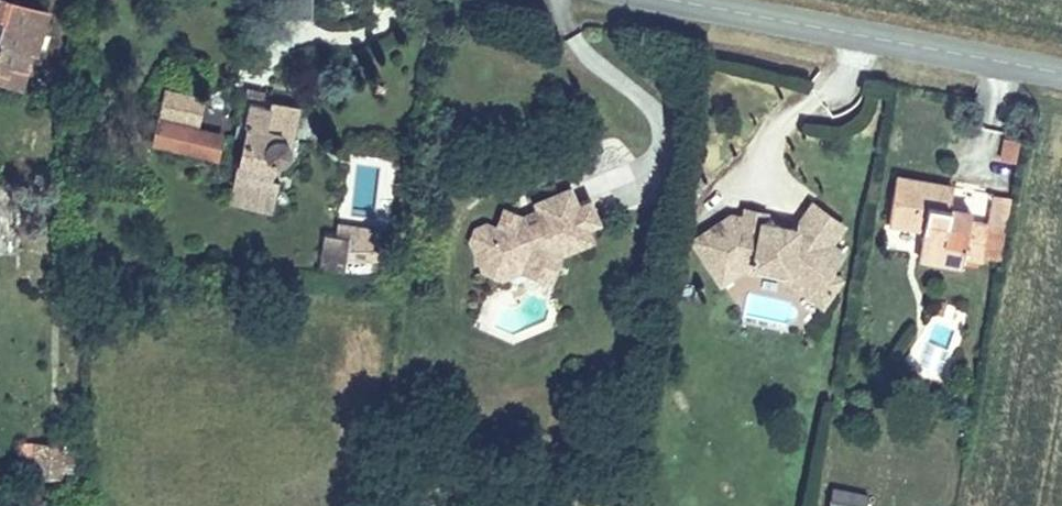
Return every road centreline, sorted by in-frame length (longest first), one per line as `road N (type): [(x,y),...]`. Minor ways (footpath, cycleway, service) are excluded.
road 1 (secondary): [(727,0),(1061,63)]

